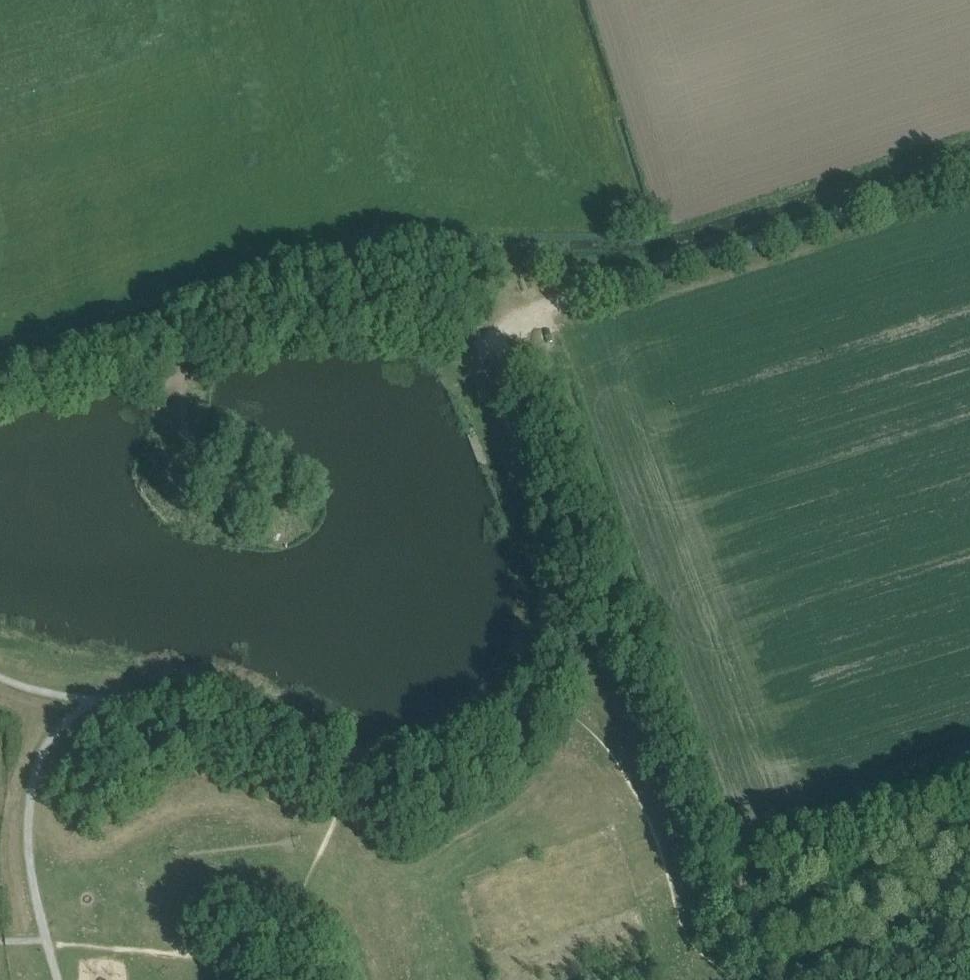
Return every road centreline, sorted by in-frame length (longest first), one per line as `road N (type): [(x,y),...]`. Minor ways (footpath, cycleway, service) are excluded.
road 1 (track): [(969,168),(479,333)]

